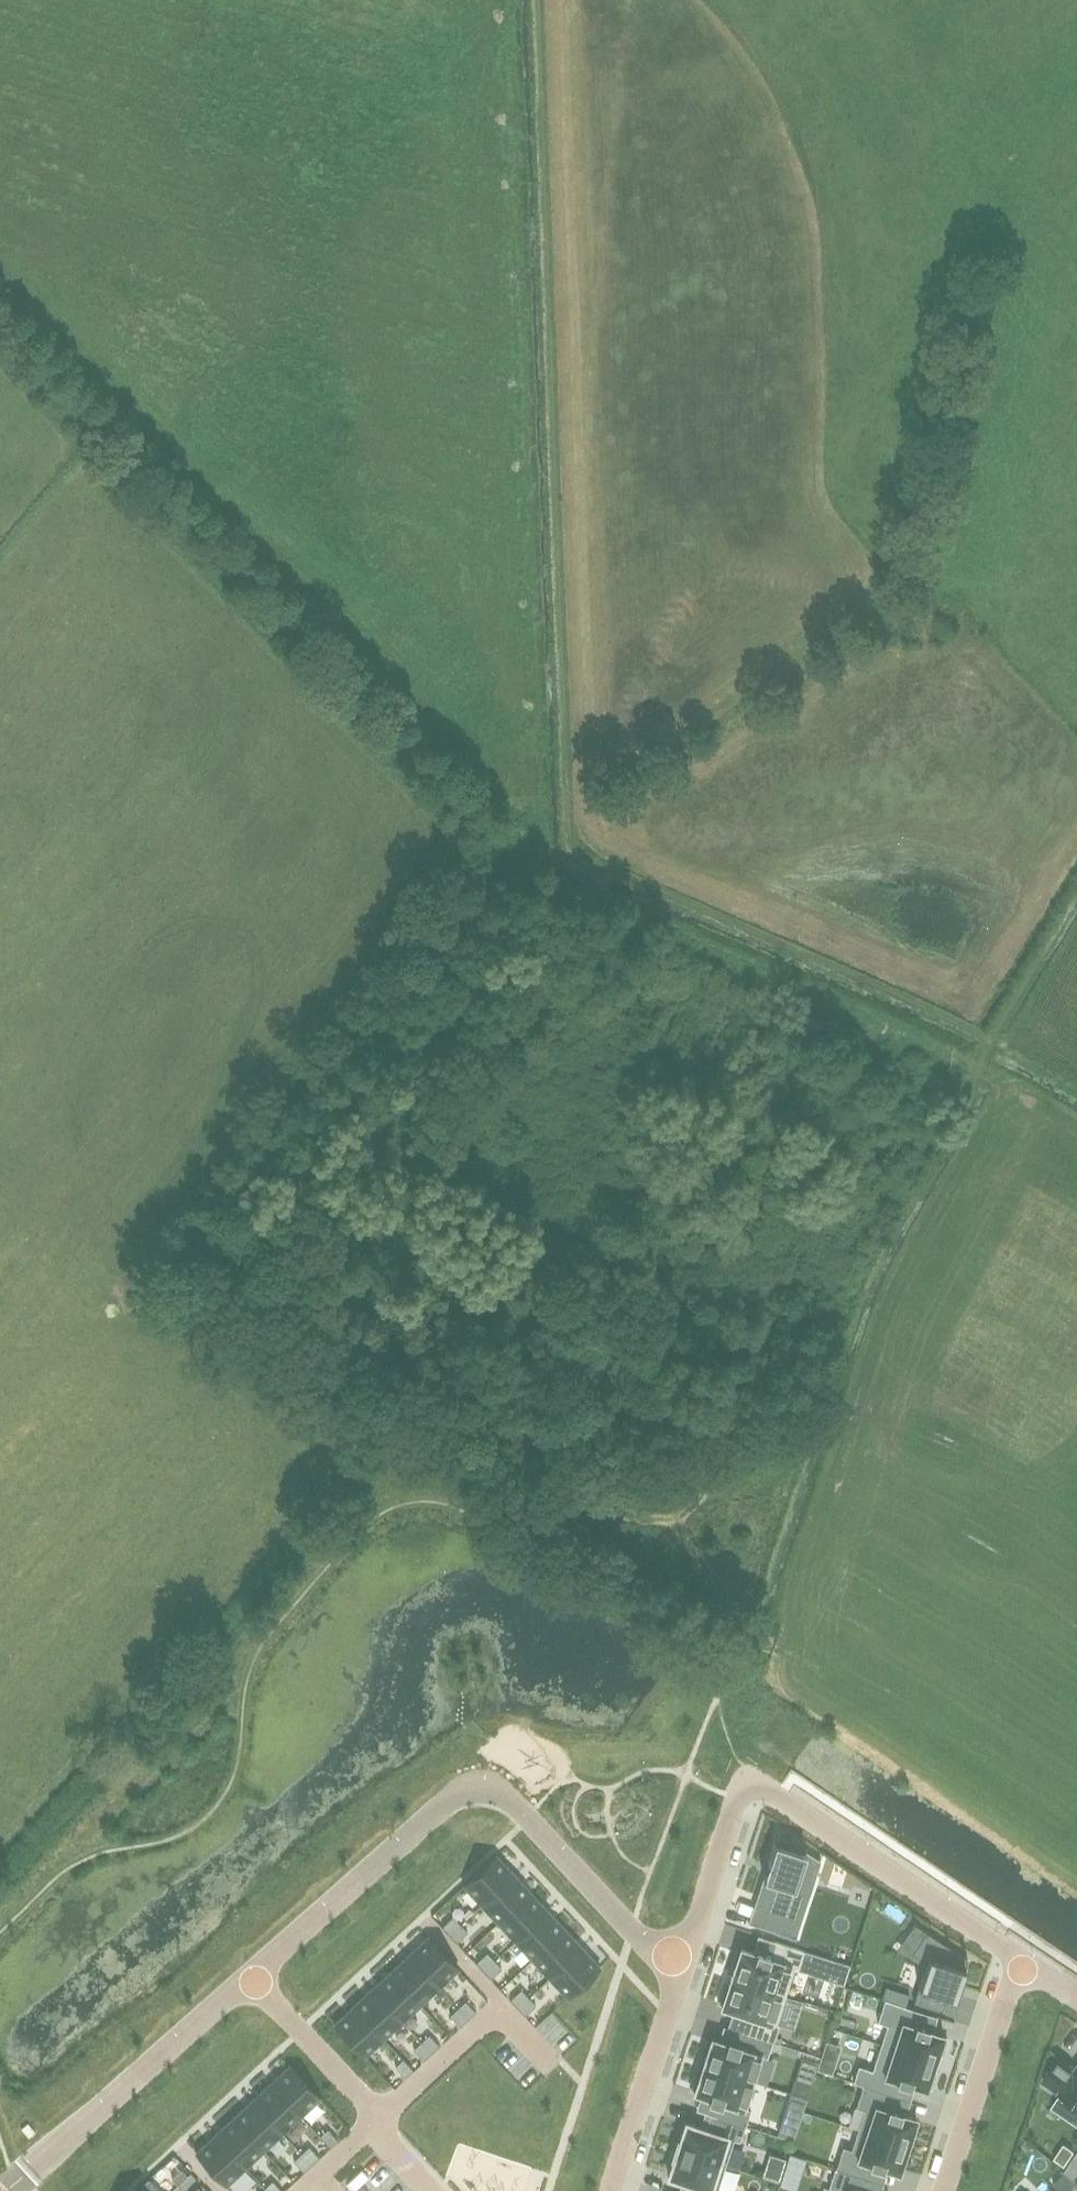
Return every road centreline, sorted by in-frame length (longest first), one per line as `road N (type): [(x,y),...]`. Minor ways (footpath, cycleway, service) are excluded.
road 1 (unclassified): [(680,1959),(632,1926),(511,1804),(470,1791),(419,1824),(3,2190)]
road 2 (residential): [(680,1959),(726,1824),(749,1787),(770,1790),(1020,1959)]
road 3 (residential): [(1020,1959),(943,2190)]
road 4 (residential): [(606,2190),(680,1959)]

